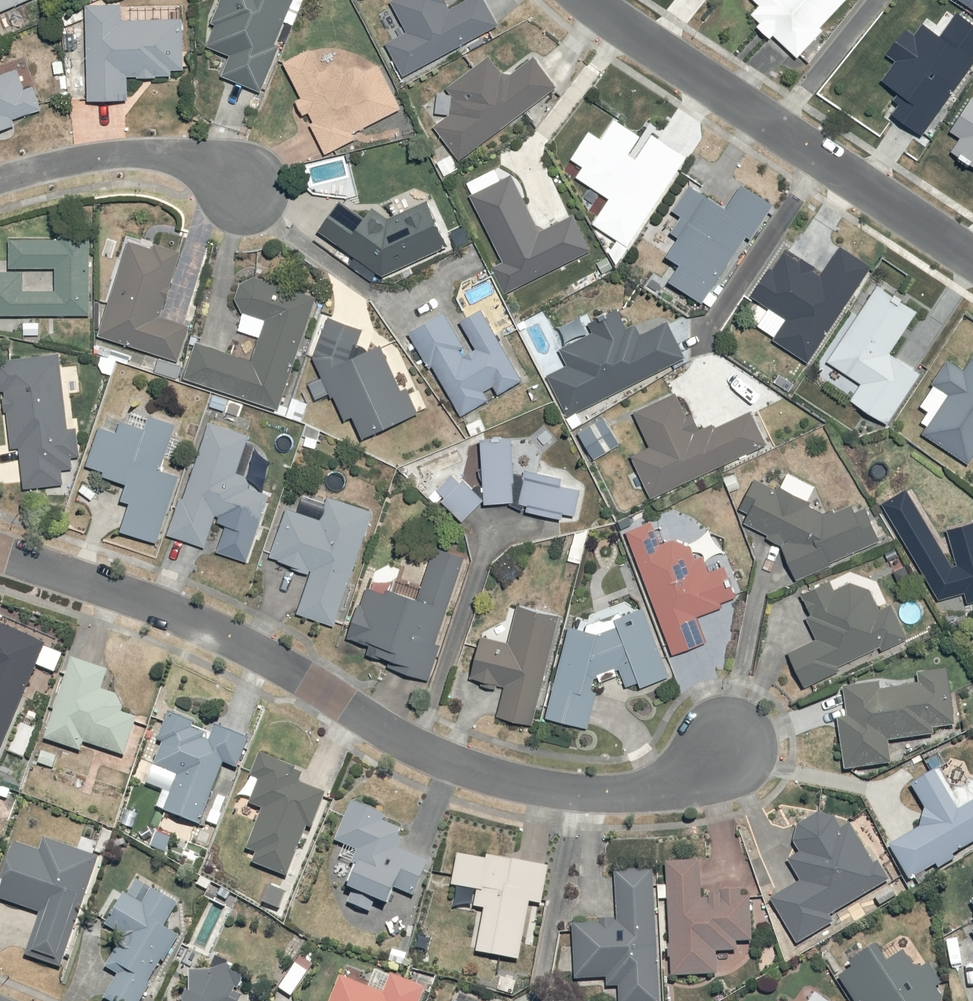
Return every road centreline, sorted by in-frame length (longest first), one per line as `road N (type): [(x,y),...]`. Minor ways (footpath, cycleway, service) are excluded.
road 1 (residential): [(725,747),(683,779),(637,792),(538,788),(433,755),(207,627),(0,556)]
road 2 (residential): [(0,181),(109,154),(161,154),(243,187)]
road 3 (residential): [(972,263),(771,131)]
road 4 (residential): [(771,131),(574,0)]
road 5 (residential): [(771,131),(874,0)]

